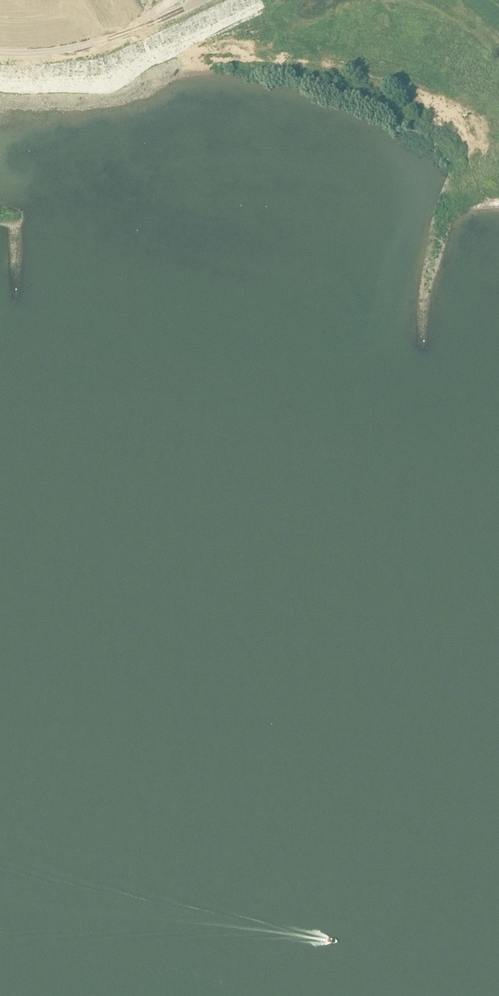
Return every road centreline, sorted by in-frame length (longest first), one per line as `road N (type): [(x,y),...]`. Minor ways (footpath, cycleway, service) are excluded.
road 1 (unclassified): [(172,0),(102,40),(0,52)]

